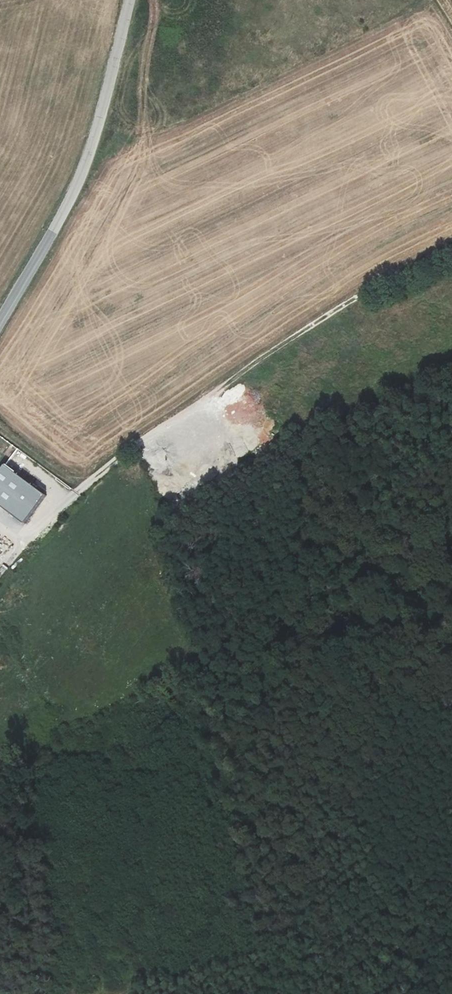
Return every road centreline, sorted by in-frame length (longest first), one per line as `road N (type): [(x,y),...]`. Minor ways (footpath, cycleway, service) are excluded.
road 1 (track): [(451,249),(305,329),(88,482),(48,464),(0,426)]
road 2 (track): [(115,993),(305,941),(451,878)]
road 3 (unclassified): [(130,0),(83,170),(0,322)]

